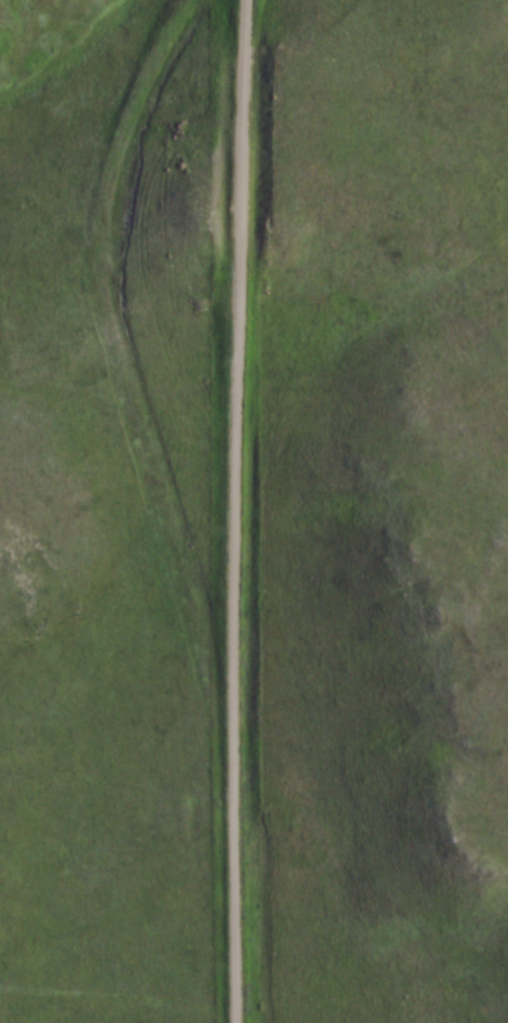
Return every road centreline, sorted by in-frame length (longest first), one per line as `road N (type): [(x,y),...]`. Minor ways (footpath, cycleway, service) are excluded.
road 1 (residential): [(236,1022),(232,572),(243,0)]
road 2 (track): [(235,901),(103,358),(115,162),(139,109),(238,0)]

